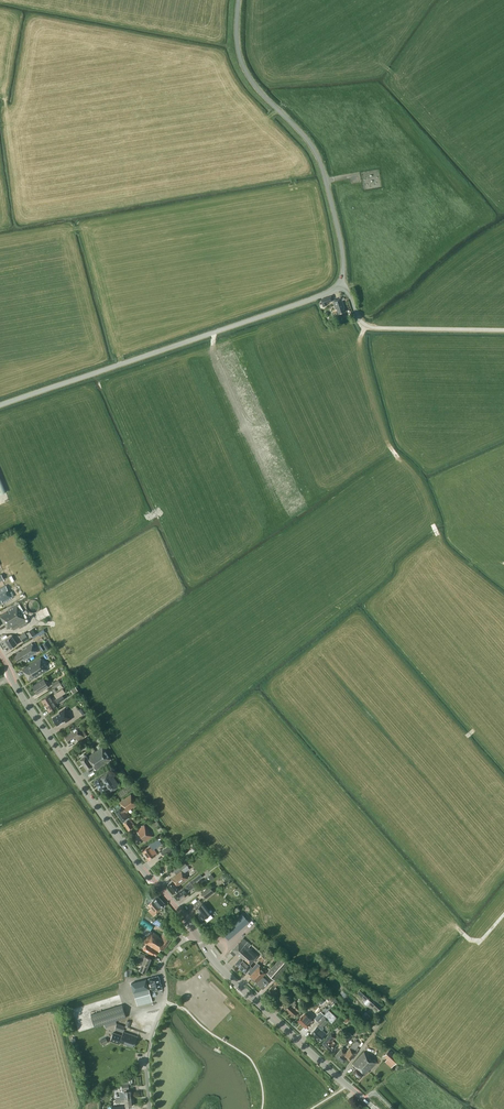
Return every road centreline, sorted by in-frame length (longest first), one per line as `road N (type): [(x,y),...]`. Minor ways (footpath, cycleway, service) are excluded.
road 1 (unclassified): [(0,405),(340,284)]
road 2 (secondary): [(195,932),(102,815),(0,653)]
road 3 (unclassified): [(340,284),(343,252),(321,163),(247,72),(238,0)]
road 4 (secondary): [(375,1108),(215,962),(195,932)]
road 5 (residential): [(150,1108),(147,1059),(165,997),(162,964),(195,932)]
road 6 (unclassified): [(503,330),(367,327),(340,284)]

